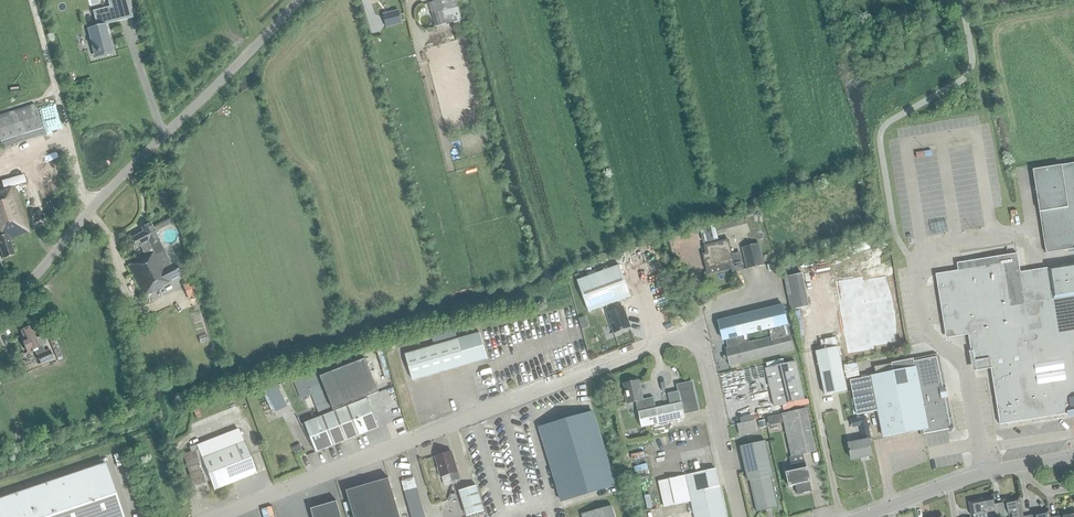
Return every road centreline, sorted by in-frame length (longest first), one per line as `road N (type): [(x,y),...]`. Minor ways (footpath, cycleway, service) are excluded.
road 1 (unclassified): [(214,516),(668,337),(696,342),(703,353),(740,516)]
road 2 (track): [(175,516),(152,449),(183,388),(332,346),(370,326),(569,287)]
road 3 (unclassified): [(0,308),(89,209),(306,0)]
road 4 (unclassified): [(863,516),(983,472),(1073,456)]

